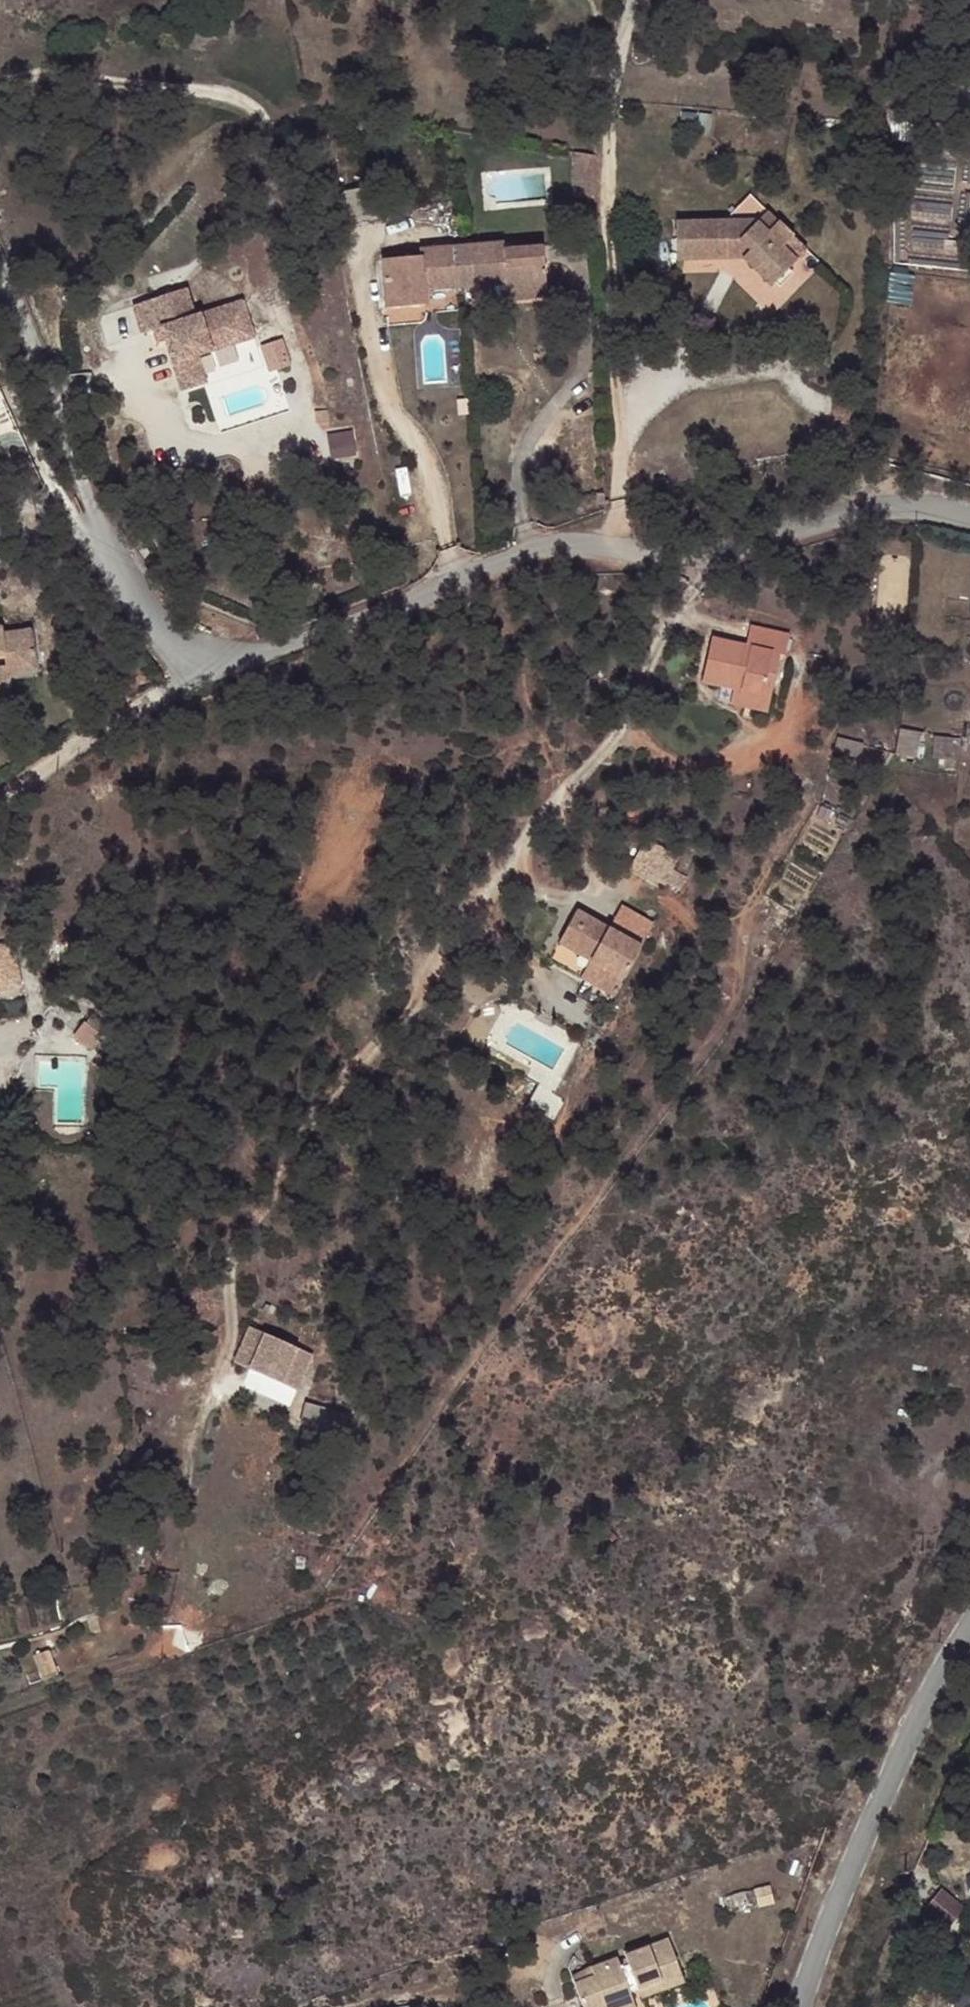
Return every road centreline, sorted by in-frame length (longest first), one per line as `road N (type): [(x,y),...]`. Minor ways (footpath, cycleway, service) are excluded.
road 1 (residential): [(969,518),(862,506),(735,547),(663,555),(559,546),(305,645),(221,664),(167,638),(107,549),(70,516),(0,366)]
road 2 (tertiary): [(969,1638),(893,1758),(819,1943),(803,2006)]

